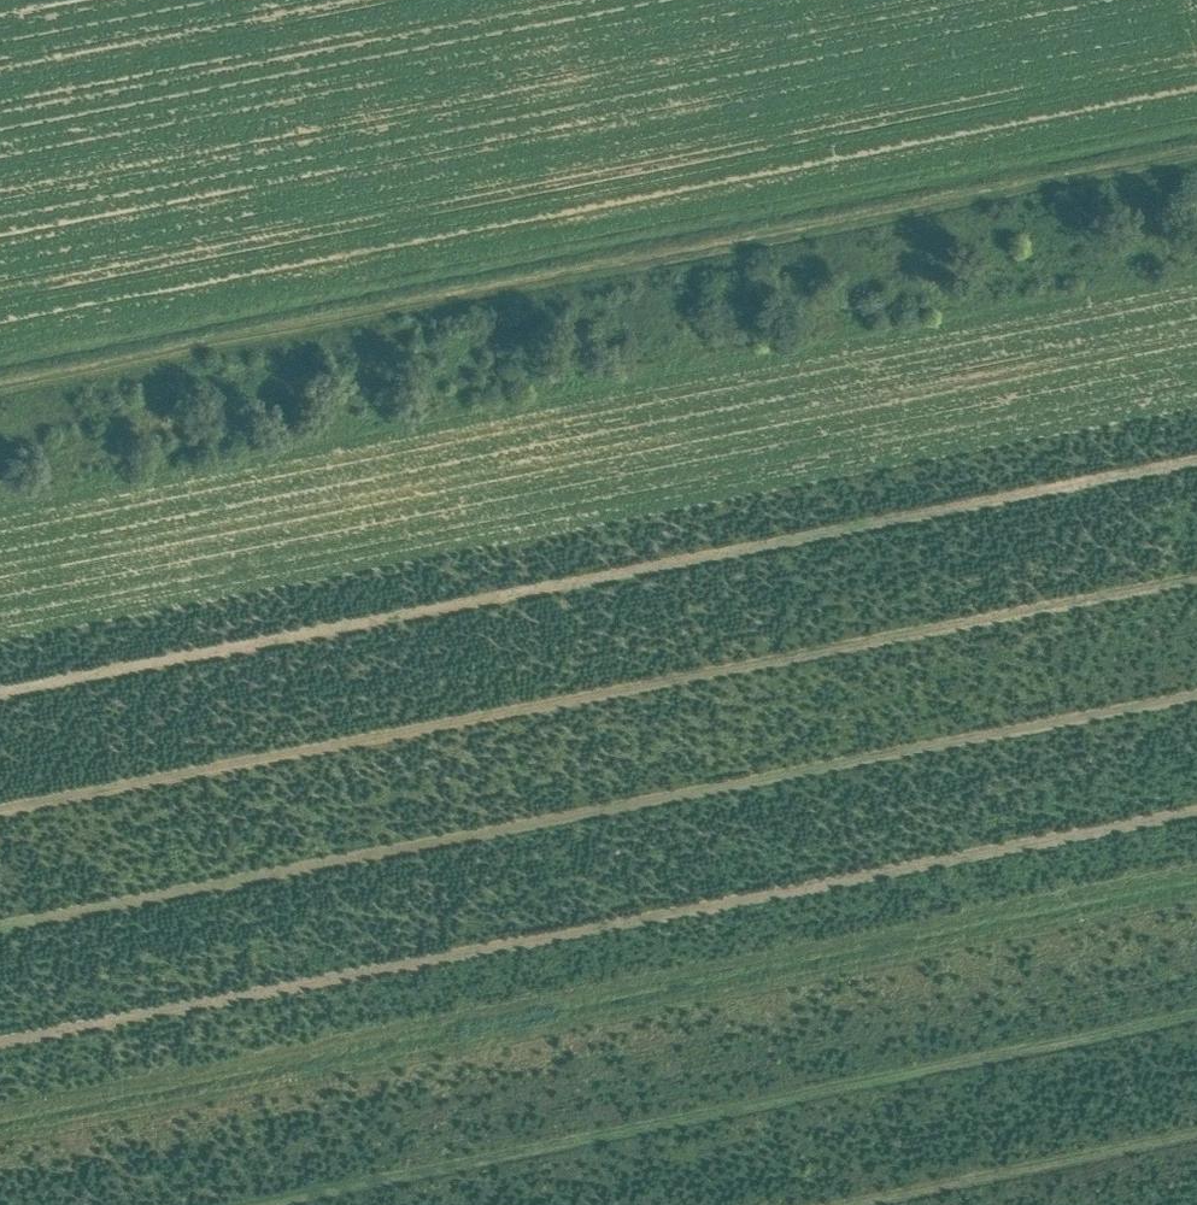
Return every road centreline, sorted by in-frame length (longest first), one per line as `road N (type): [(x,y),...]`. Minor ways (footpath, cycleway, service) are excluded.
road 1 (track): [(0,387),(1196,150)]

